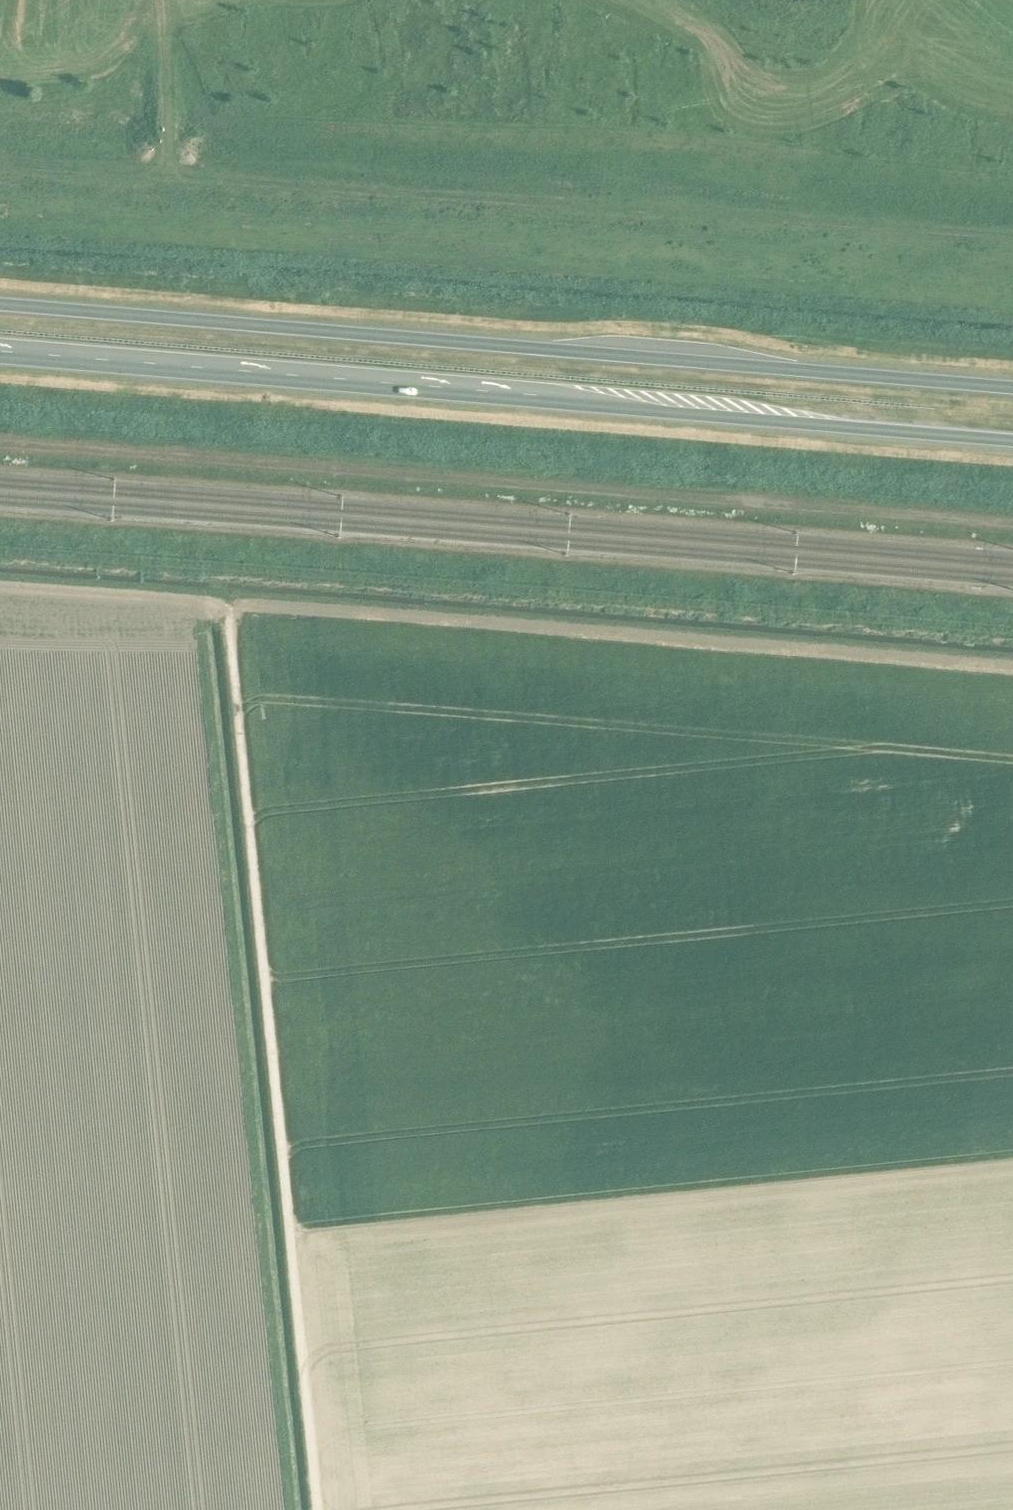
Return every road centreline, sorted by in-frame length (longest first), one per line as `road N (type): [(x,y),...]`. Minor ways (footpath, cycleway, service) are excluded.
road 1 (trunk): [(0,359),(1012,443)]
road 2 (trunk): [(1012,389),(0,305)]
road 3 (track): [(0,444),(1012,525)]

